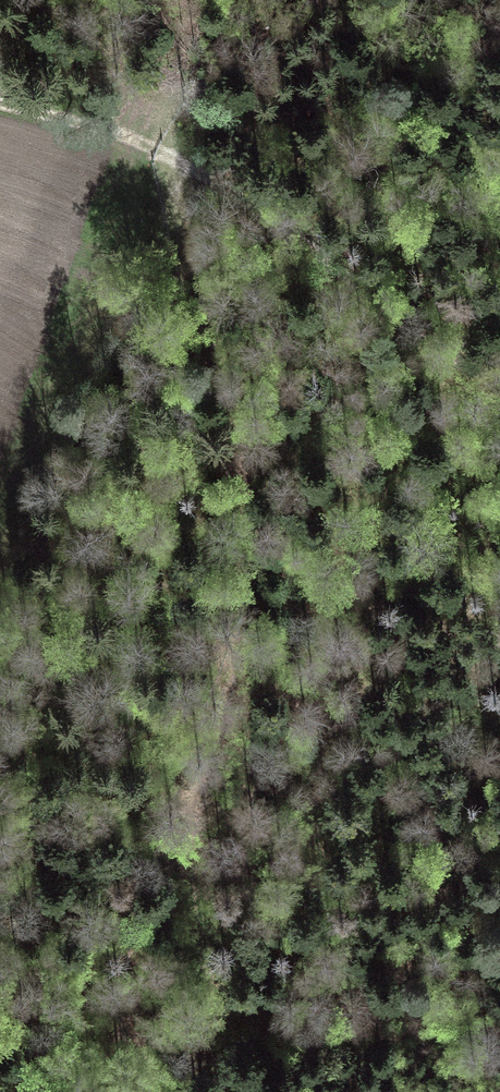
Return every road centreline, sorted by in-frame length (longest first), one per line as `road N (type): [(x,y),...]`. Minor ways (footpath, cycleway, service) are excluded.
road 1 (track): [(158,150),(233,424),(245,515),(245,629),(191,858),(204,975),(233,1011),(257,1021),(499,1030)]
road 2 (track): [(0,106),(95,125),(158,150),(499,385)]
road 3 (track): [(197,826),(153,909),(138,1006),(158,1091)]

